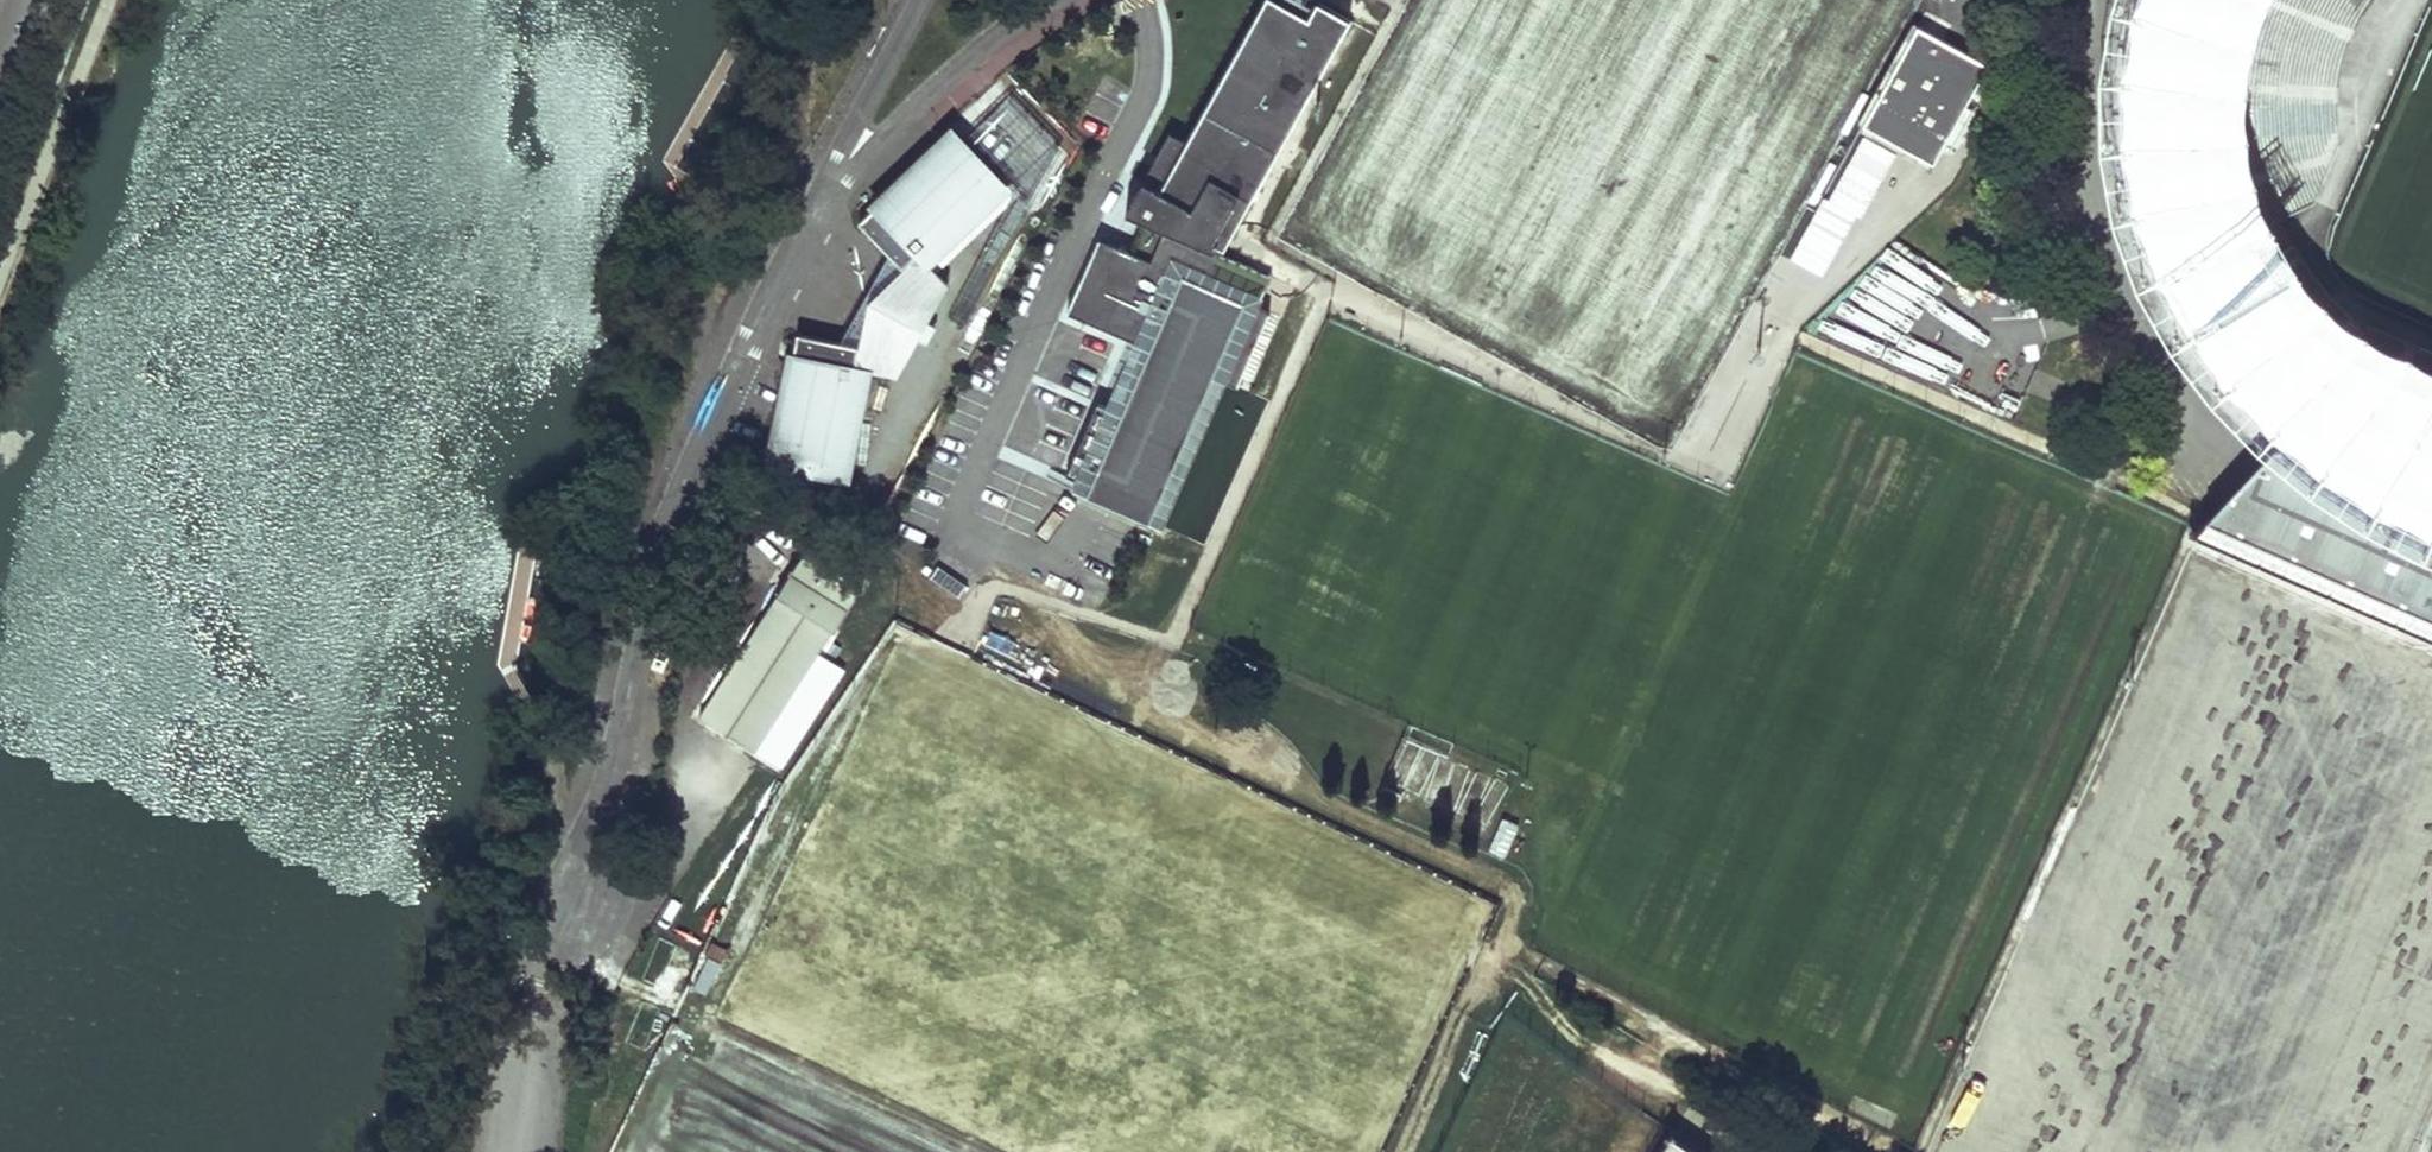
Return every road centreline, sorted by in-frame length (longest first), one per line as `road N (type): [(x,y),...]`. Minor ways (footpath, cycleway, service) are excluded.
road 1 (residential): [(839,173),(750,344),(668,558),(577,919)]
road 2 (residential): [(839,173),(992,41),(1054,0)]
road 3 (residential): [(920,0),(855,124),(839,173)]

